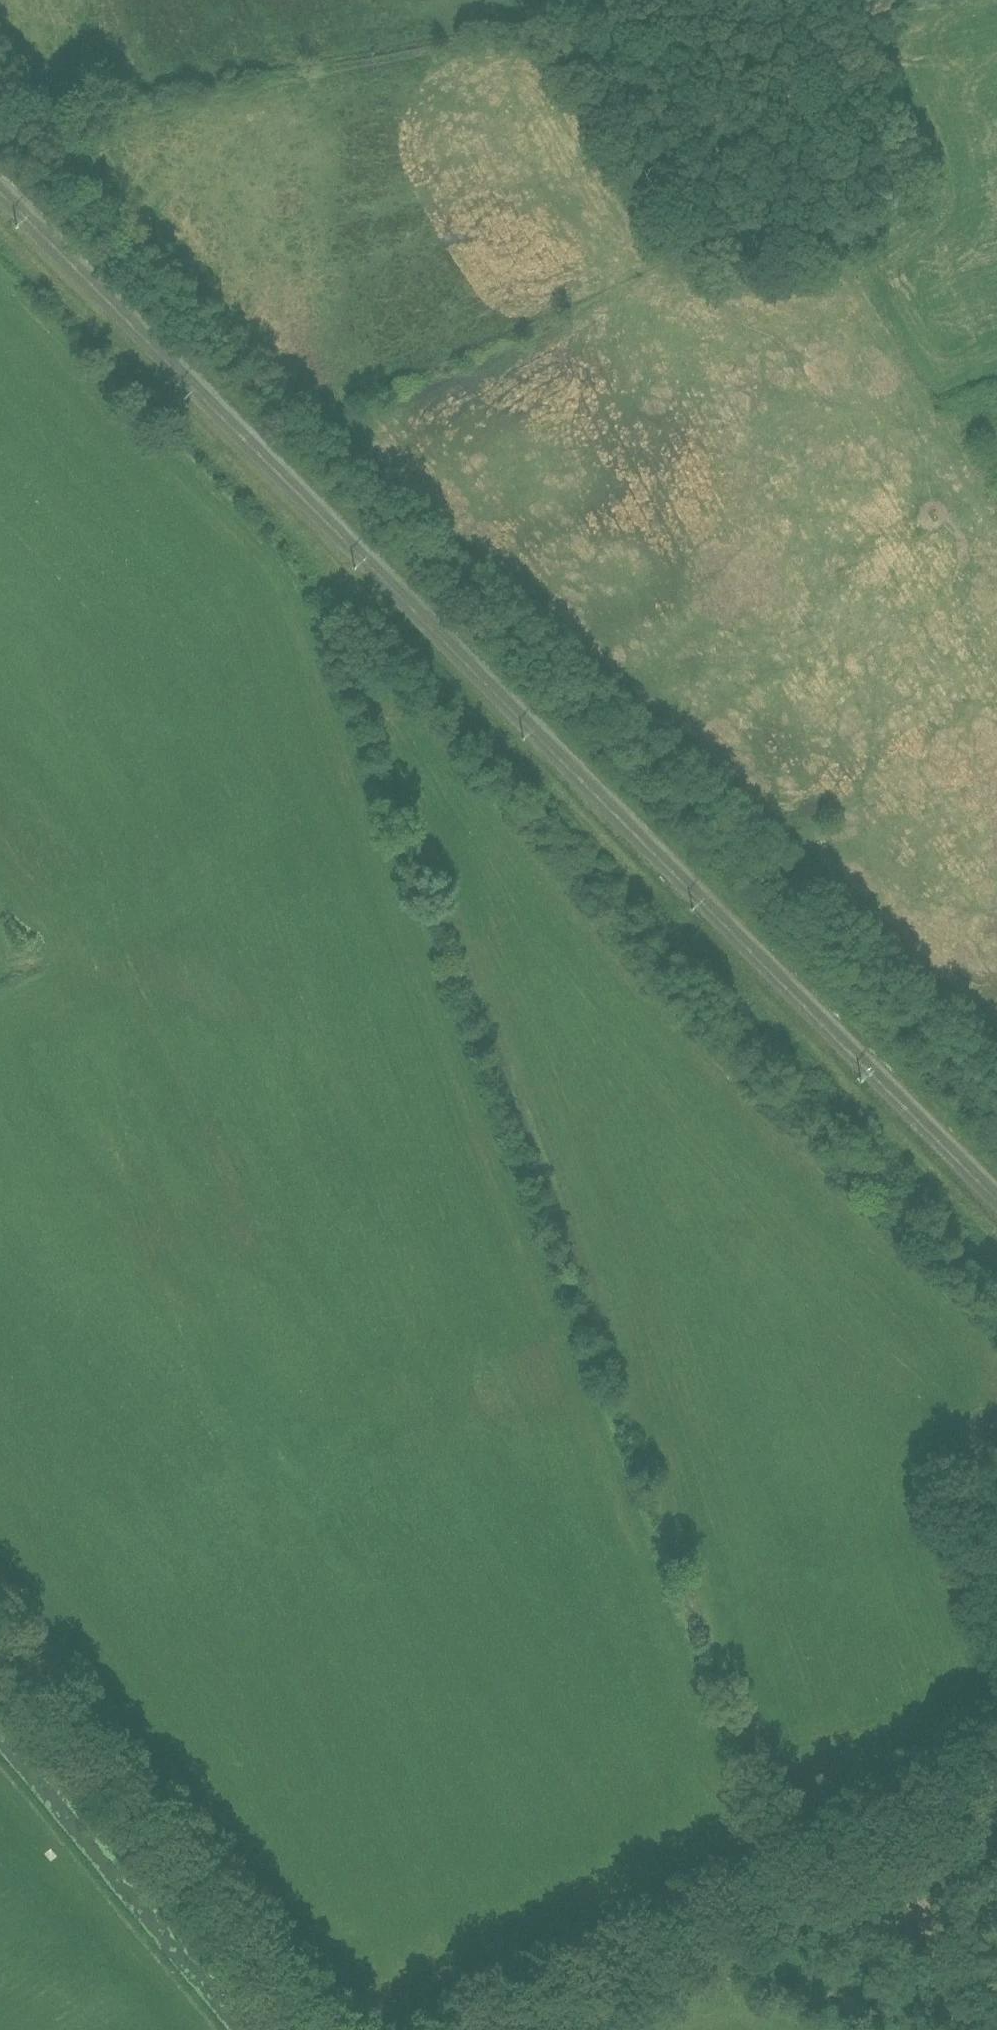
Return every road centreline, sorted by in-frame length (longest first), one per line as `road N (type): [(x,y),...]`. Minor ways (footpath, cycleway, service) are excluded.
road 1 (track): [(514,2029),(996,1772)]

